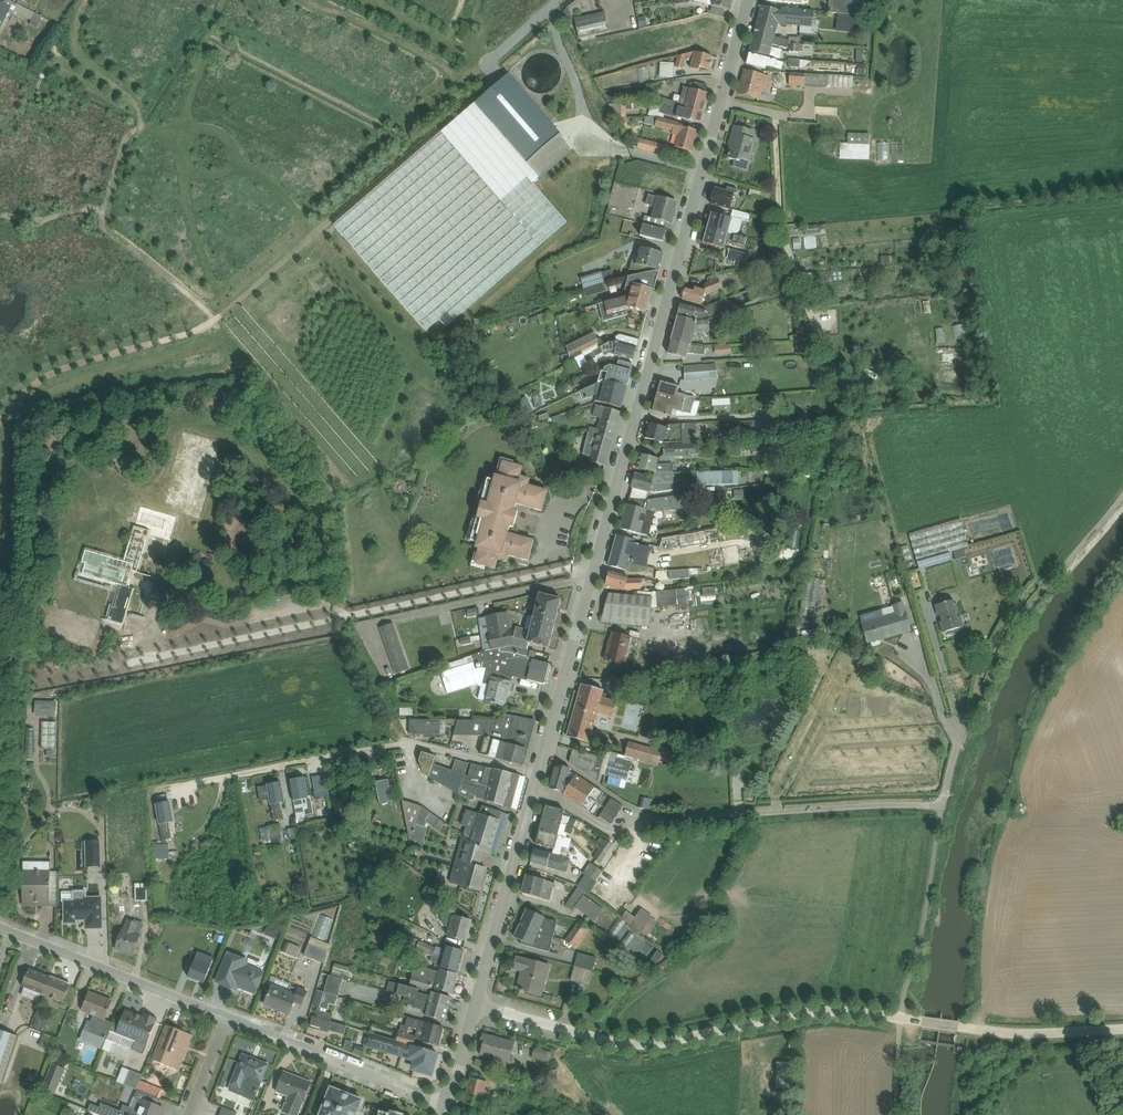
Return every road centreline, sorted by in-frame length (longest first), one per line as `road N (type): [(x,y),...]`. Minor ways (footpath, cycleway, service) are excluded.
road 1 (tertiary): [(748,0),(529,793)]
road 2 (track): [(0,421),(36,383),(64,368),(212,324),(212,315),(103,222),(127,137),(142,124),(138,107),(78,51),(87,0)]
road 3 (unclassified): [(901,1023),(819,1016),(673,1043),(619,1045),(473,997)]
road 4 (unclassified): [(529,793),(615,832),(757,814),(944,806)]
road 5 (track): [(212,324),(487,78),(483,69)]
road 6 (track): [(305,0),(351,16),(462,82),(565,0)]
road 7 (unclassified): [(231,1019),(0,927)]
road 8 (unclassified): [(447,1107),(231,1019)]
road 9 (unclassified): [(901,1023),(1062,1038),(1122,1034)]
road 10 (tertiary): [(529,793),(473,997)]
road 11 (unclassified): [(992,686),(944,806)]

